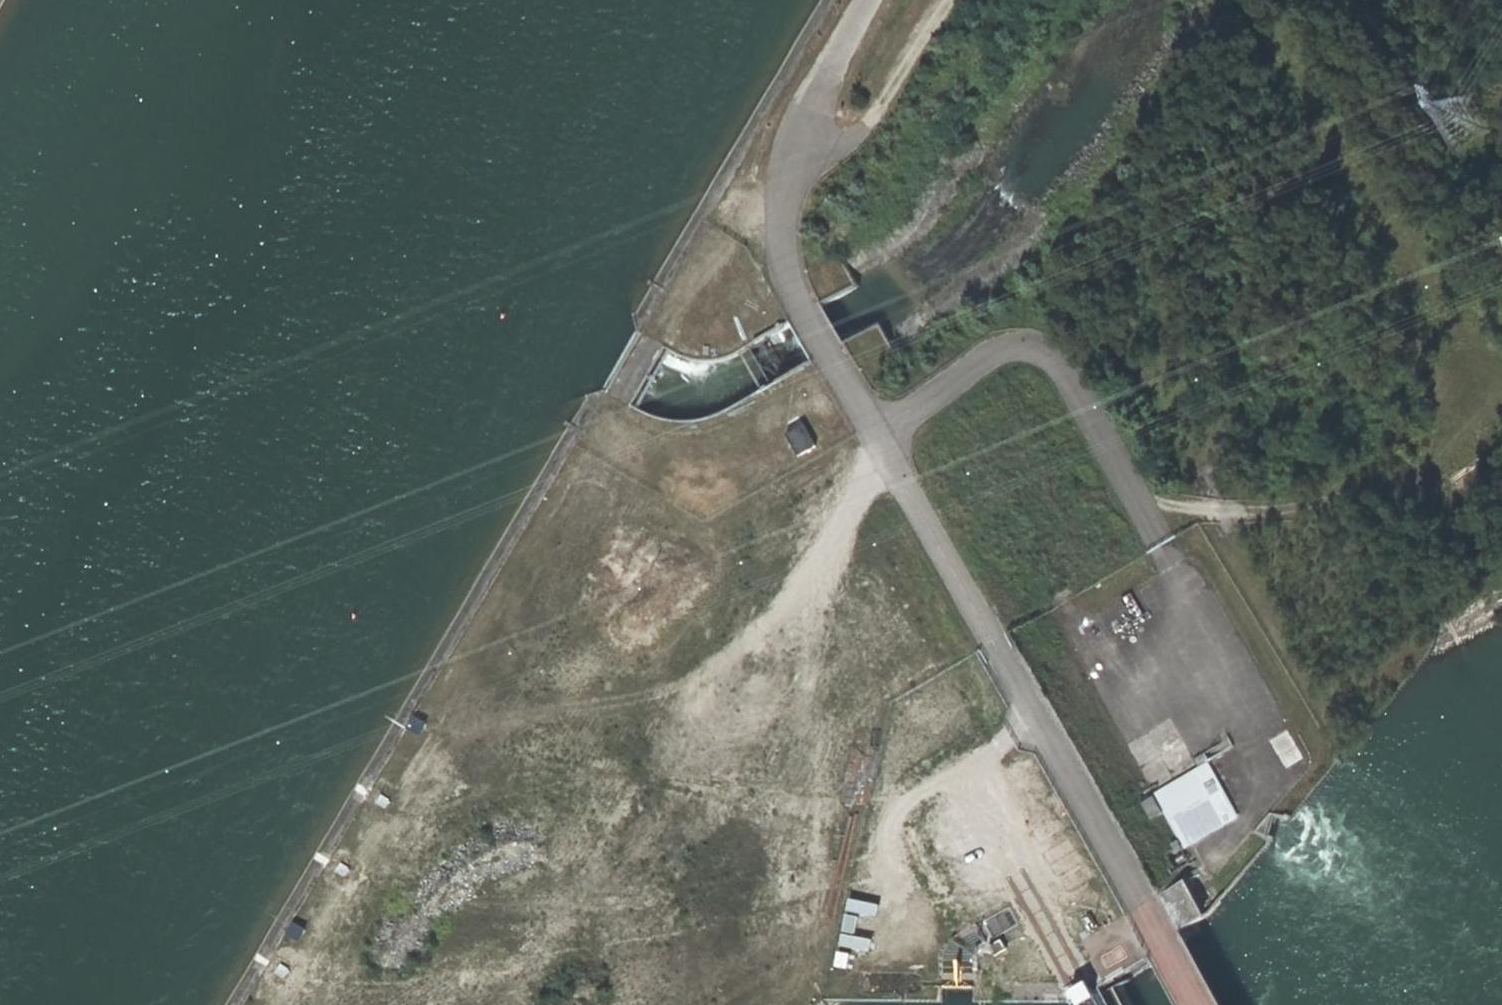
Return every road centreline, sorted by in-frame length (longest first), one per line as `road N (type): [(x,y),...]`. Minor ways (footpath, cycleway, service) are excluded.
road 1 (track): [(1501,404),(1402,486),(1267,515),(1140,503)]
road 2 (track): [(1501,383),(1453,332),(1279,59)]
road 3 (track): [(795,153),(852,136),(959,0)]

